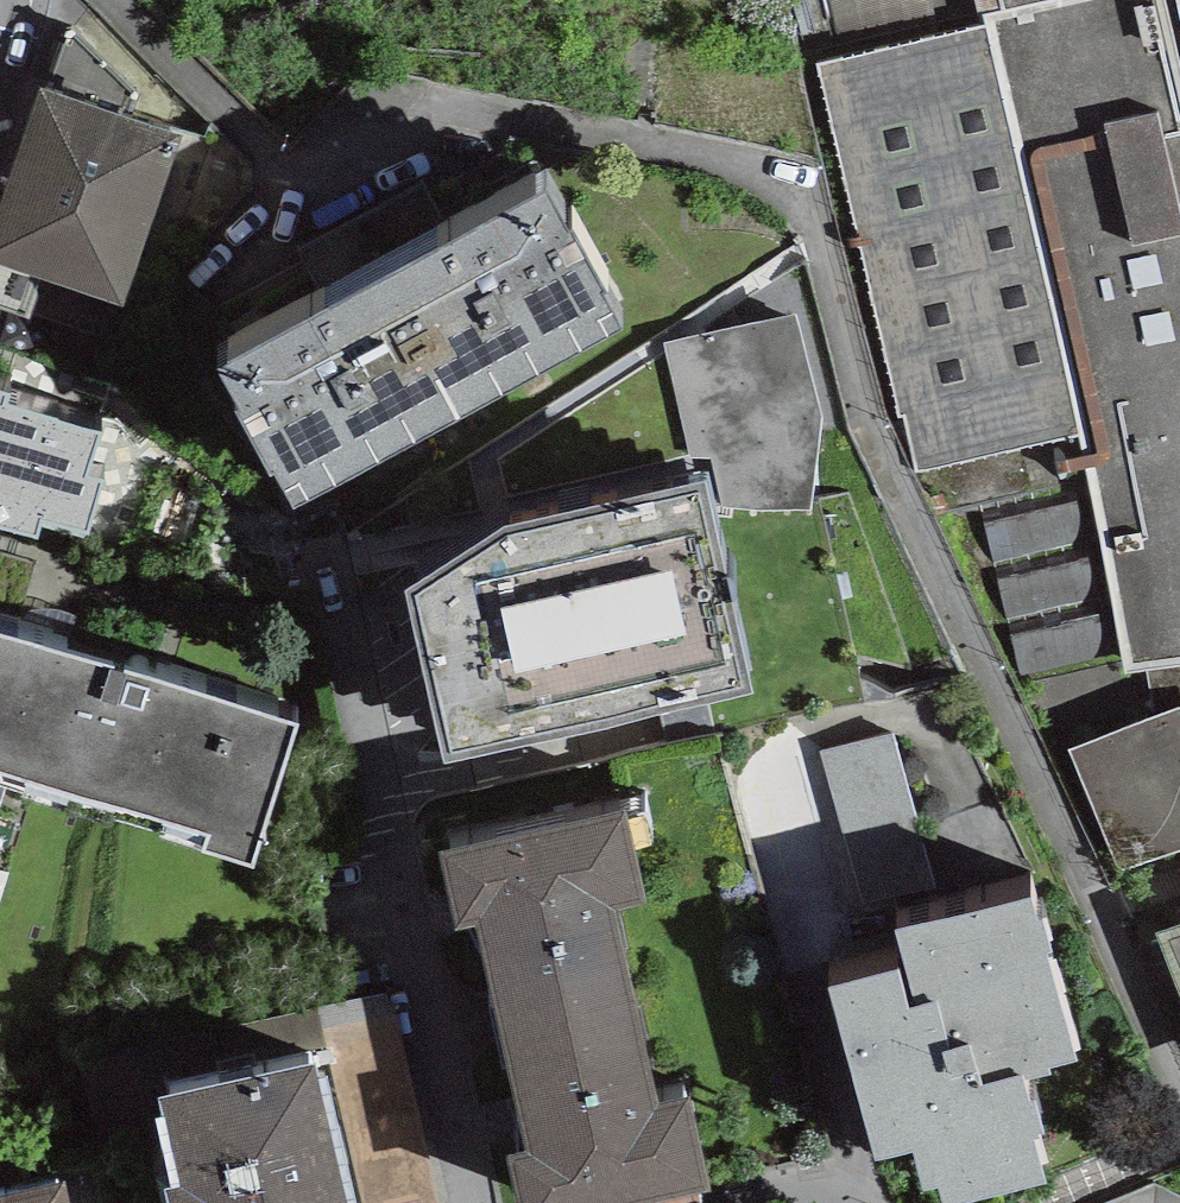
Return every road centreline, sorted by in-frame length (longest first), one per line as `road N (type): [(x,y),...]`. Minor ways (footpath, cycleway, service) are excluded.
road 1 (residential): [(82,0),(323,191),(386,133),(432,118),(710,151),(759,168),(807,202),(858,405),(1103,913),(1179,1095)]
road 2 (residential): [(480,1202),(368,600)]
road 3 (residential): [(849,1198),(804,930)]

